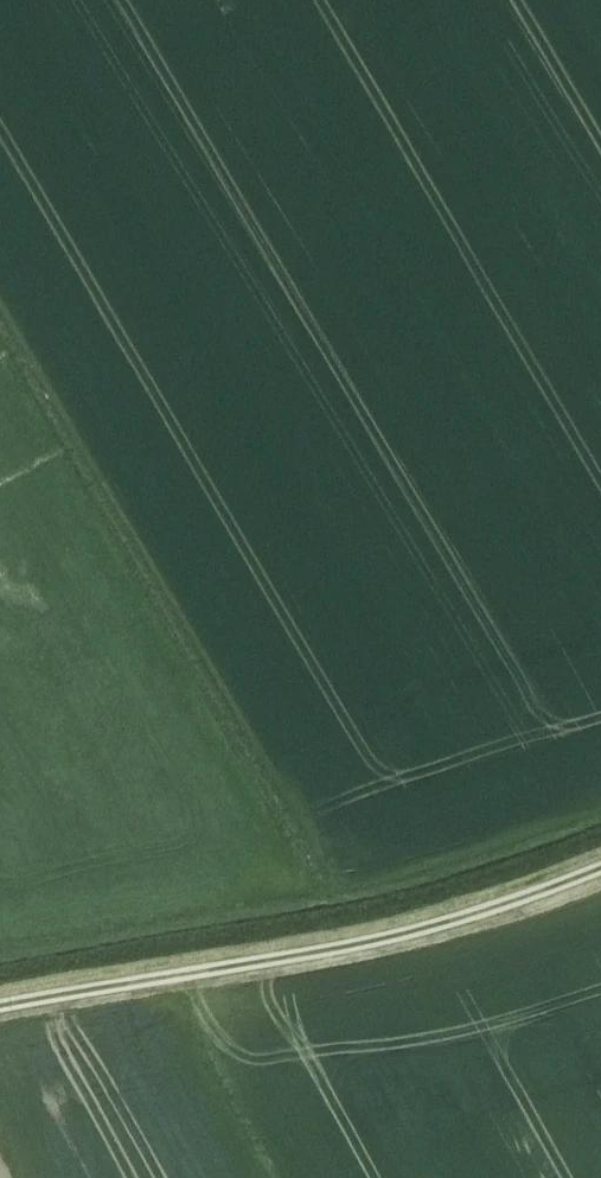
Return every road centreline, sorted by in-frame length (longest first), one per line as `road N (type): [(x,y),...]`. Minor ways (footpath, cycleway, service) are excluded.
road 1 (track): [(600,858),(457,909),(336,940),(0,997)]

